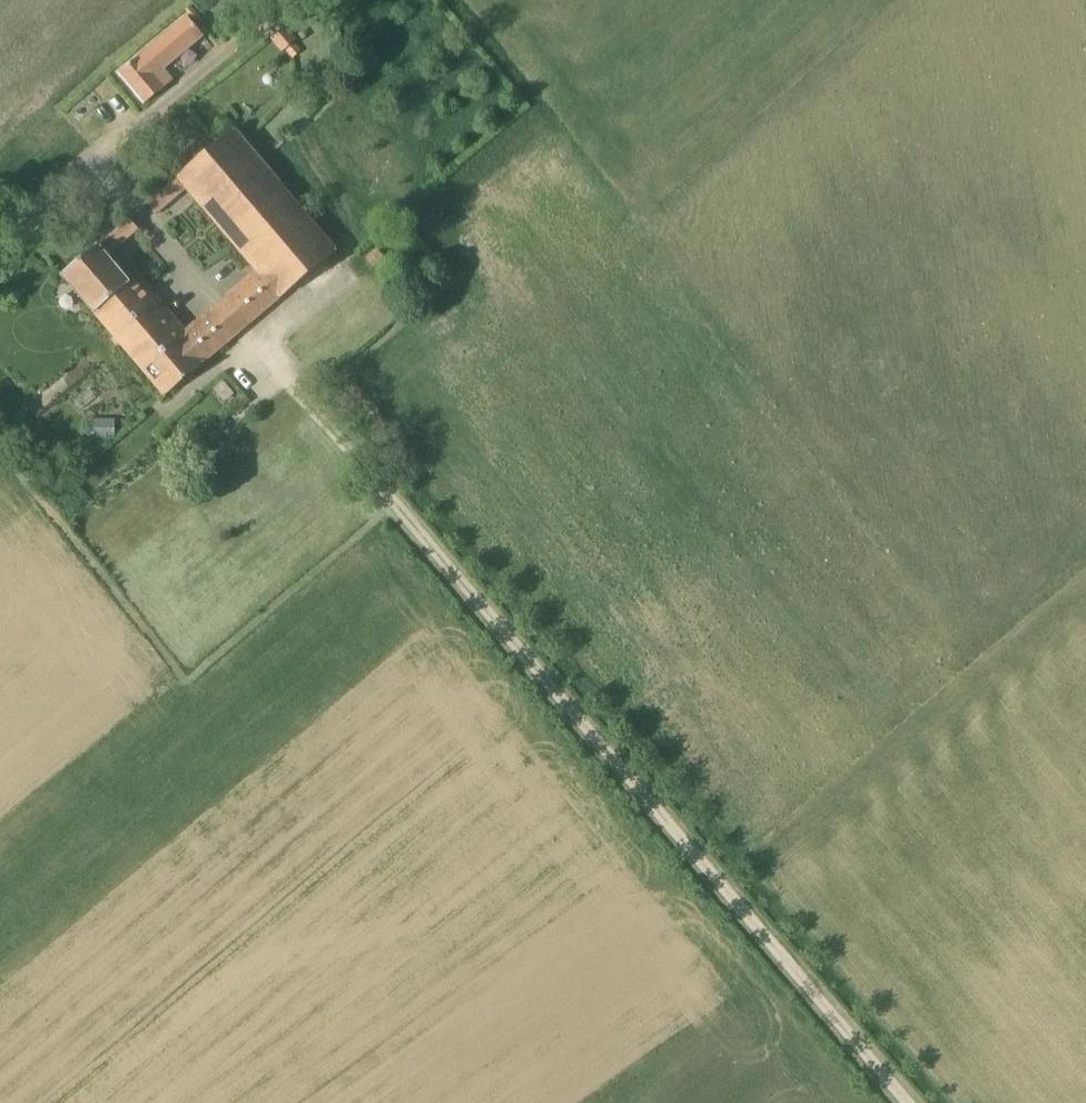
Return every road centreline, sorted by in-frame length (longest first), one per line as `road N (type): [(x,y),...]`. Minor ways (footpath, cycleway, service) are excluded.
road 1 (track): [(273,359),(905,1102)]

